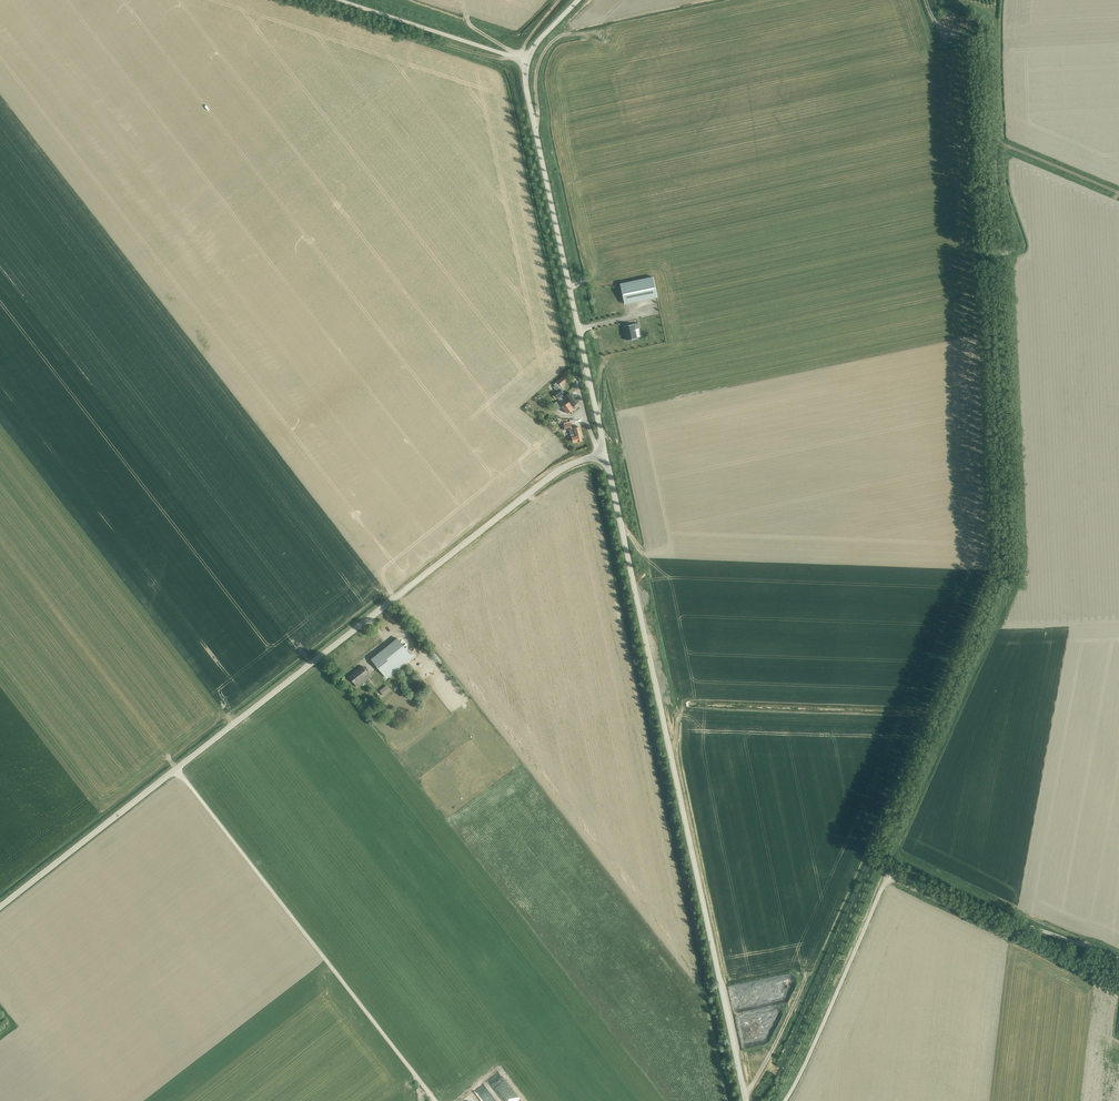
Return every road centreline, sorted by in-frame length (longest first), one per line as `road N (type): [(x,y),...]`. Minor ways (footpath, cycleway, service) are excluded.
road 1 (unclassified): [(0,904),(554,474),(606,453)]
road 2 (tertiary): [(745,1100),(606,453)]
road 3 (unclassified): [(785,1100),(892,879),(1118,960)]
road 4 (tertiary): [(606,453),(527,92),(528,61)]
road 5 (track): [(996,17),(1001,143),(1118,192)]
road 6 (track): [(905,880),(1118,985)]
road 7 (unclassified): [(528,61),(338,0)]

